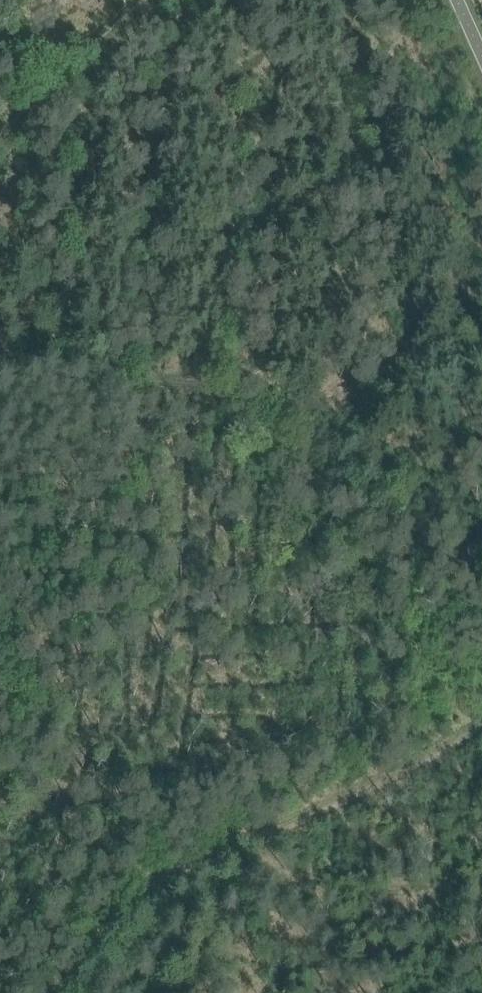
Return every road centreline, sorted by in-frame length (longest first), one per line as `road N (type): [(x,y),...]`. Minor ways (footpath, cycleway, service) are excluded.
road 1 (track): [(159,0),(0,141)]

